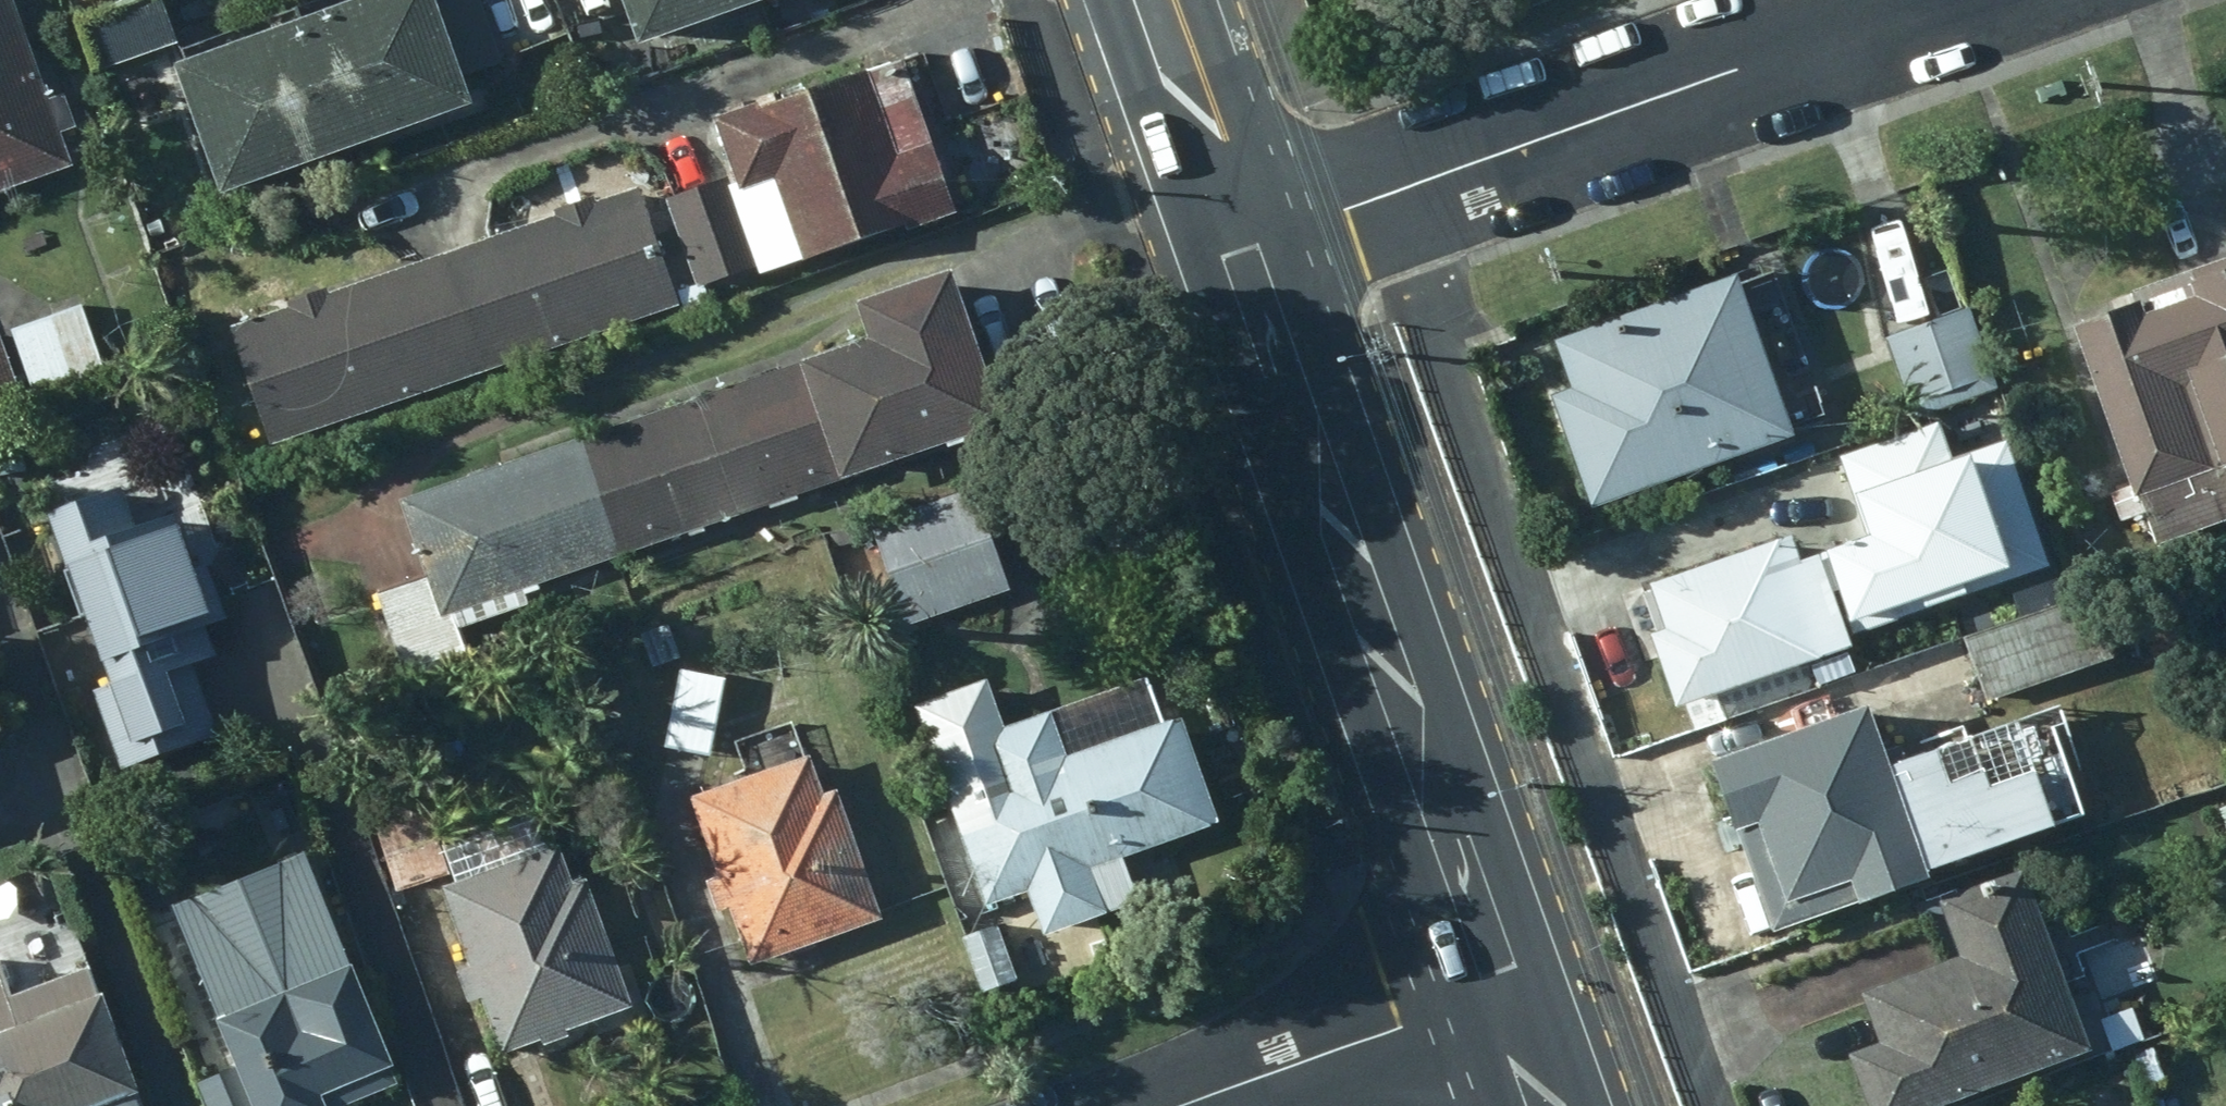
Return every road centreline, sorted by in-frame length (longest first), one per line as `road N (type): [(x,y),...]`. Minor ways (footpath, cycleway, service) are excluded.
road 1 (primary): [(1263,240),(1527,997)]
road 2 (residential): [(1263,240),(1948,0)]
road 3 (residential): [(1219,1105),(1527,997)]
road 4 (primary): [(1179,0),(1263,240)]

